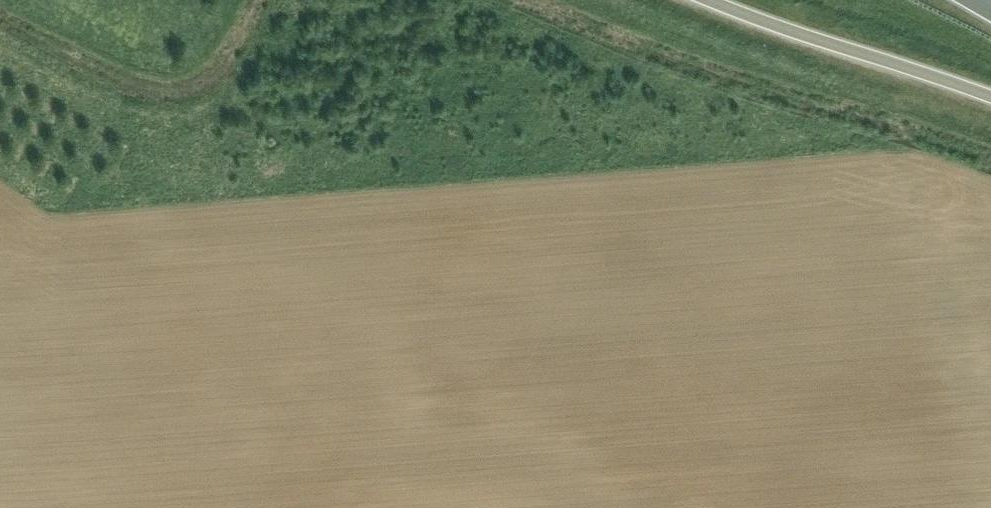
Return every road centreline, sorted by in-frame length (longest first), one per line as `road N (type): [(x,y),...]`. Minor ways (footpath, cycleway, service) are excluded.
road 1 (trunk): [(711,0),(990,96)]

